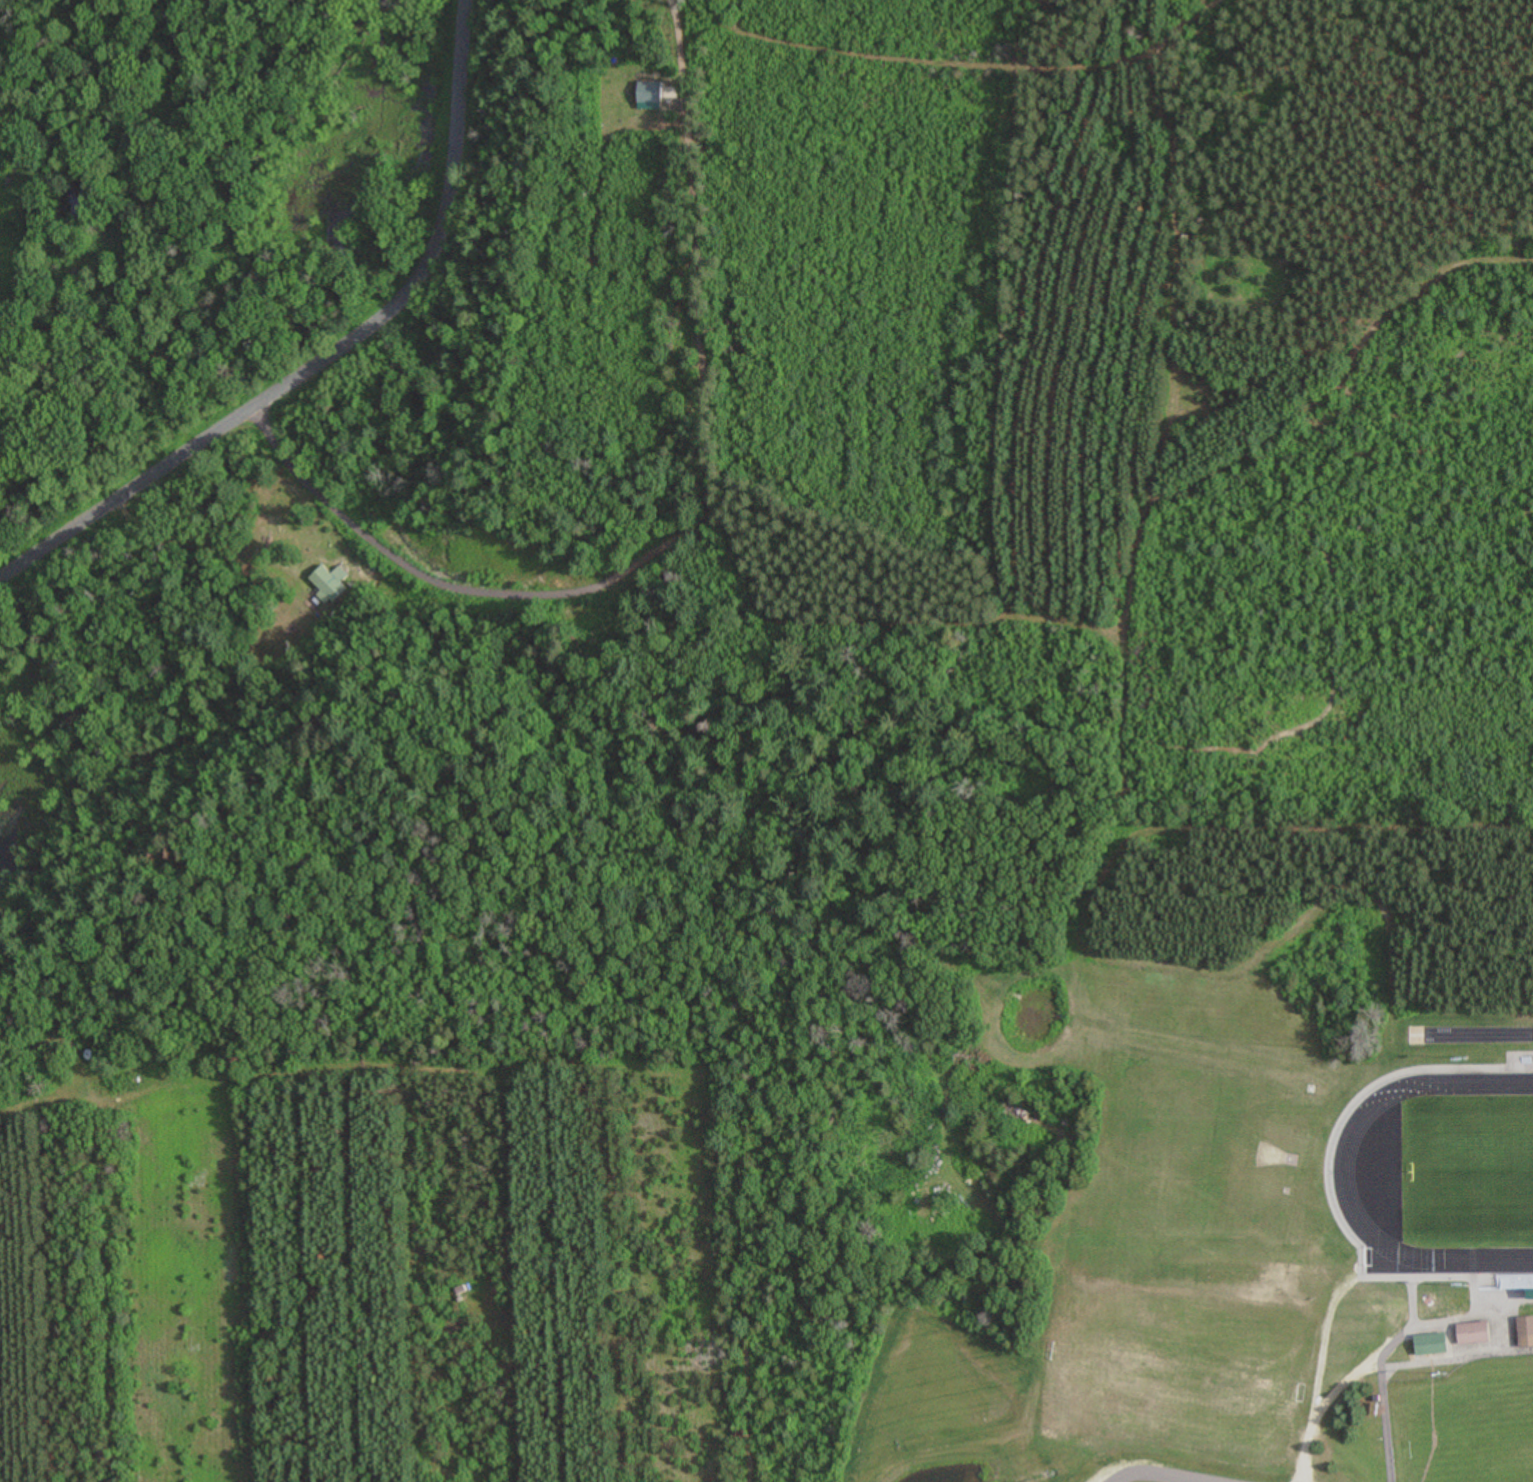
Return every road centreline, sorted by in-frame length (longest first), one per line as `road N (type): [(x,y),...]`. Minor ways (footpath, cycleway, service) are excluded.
road 1 (residential): [(0,580),(390,321),(455,256),(484,0)]
road 2 (track): [(1063,1090),(1070,915),(1084,864),(1109,839),(1150,825),(1532,829)]

